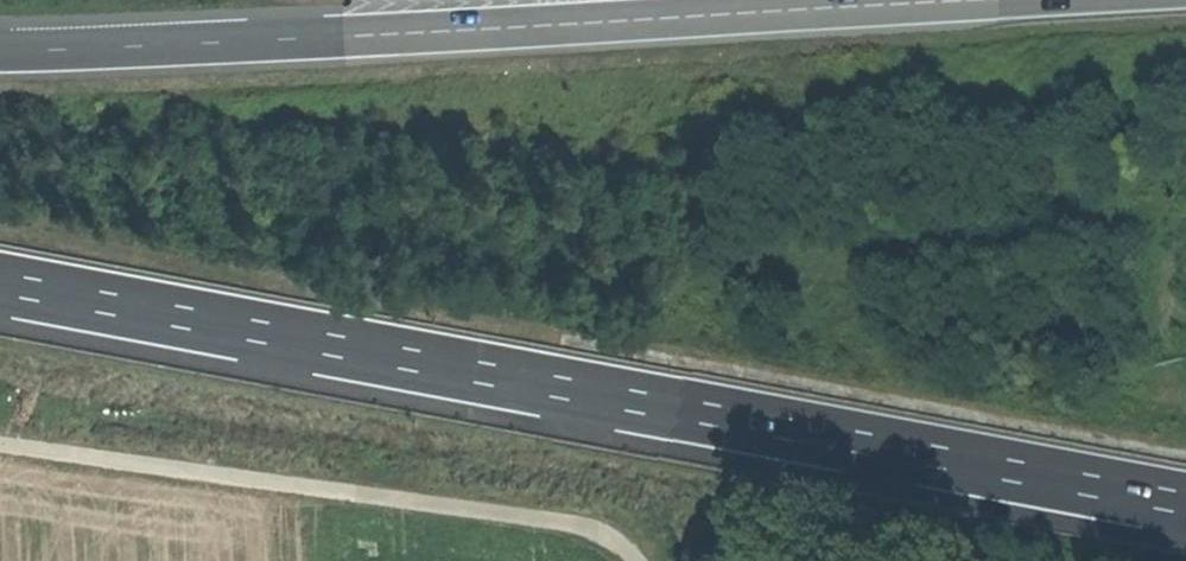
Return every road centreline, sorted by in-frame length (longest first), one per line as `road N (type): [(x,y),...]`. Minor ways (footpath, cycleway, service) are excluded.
road 1 (trunk): [(0,270),(1185,491)]
road 2 (trunk): [(845,8),(287,42),(0,50)]
road 3 (trunk): [(1031,0),(845,8)]

